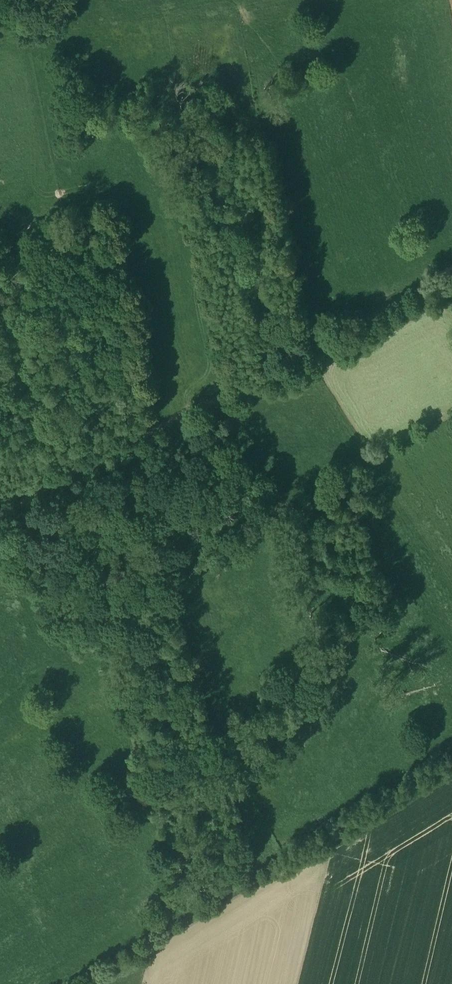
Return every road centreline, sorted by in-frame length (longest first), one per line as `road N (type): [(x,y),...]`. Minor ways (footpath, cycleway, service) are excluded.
road 1 (track): [(0,518),(63,473),(200,396),(451,267)]
road 2 (track): [(451,747),(70,983)]
road 3 (track): [(0,54),(228,13)]

